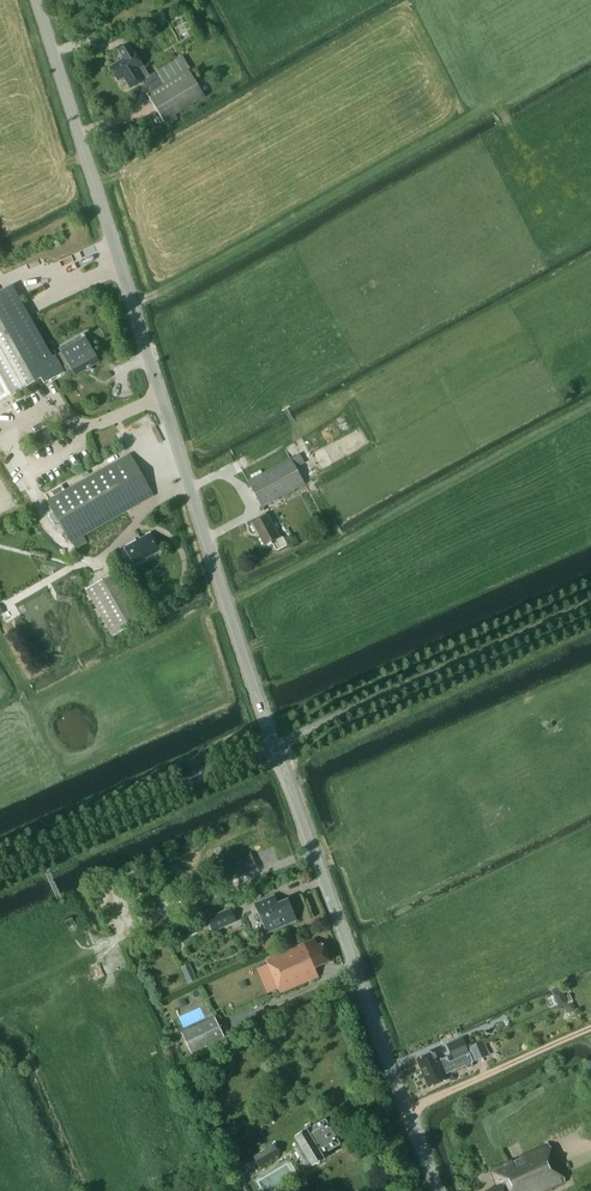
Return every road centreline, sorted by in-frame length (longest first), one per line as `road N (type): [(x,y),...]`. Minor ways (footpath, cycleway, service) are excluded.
road 1 (tertiary): [(442,1190),(274,744),(37,0)]
road 2 (track): [(408,1112),(590,1027)]

